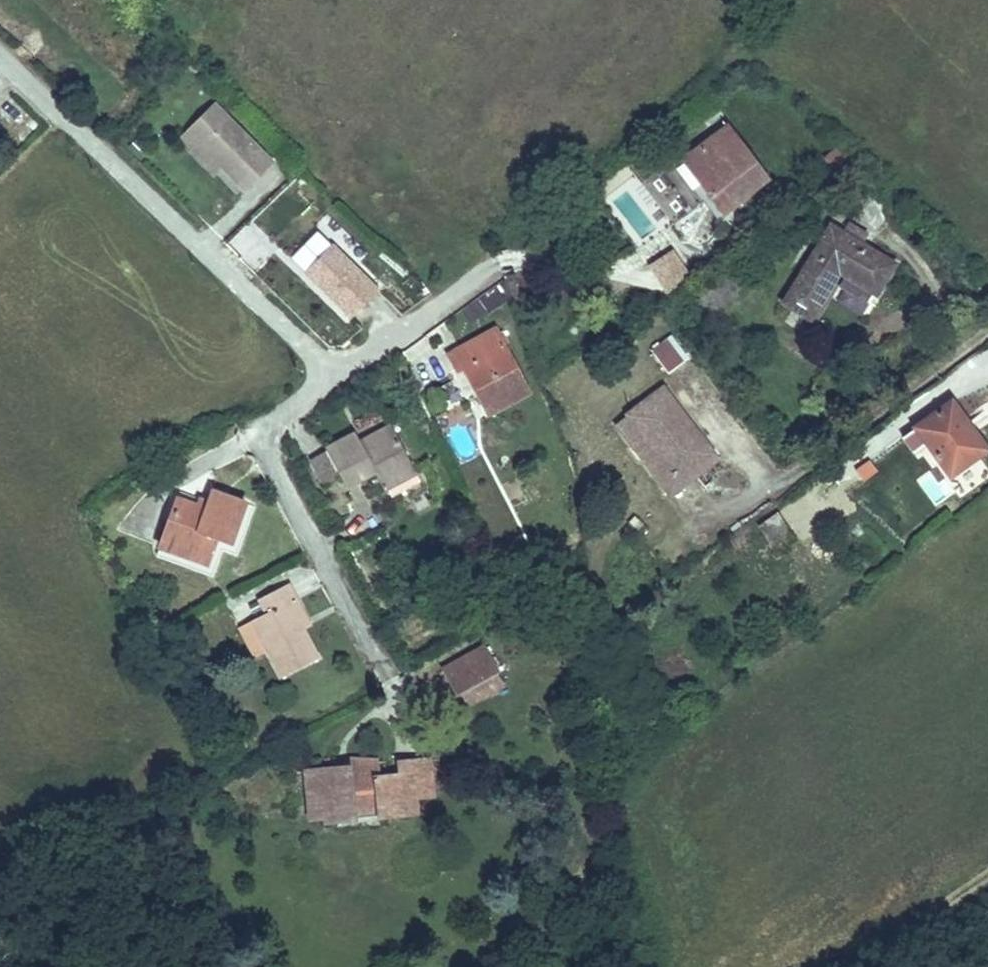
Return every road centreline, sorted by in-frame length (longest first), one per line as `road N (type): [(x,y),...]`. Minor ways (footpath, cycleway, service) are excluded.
road 1 (residential): [(0,54),(332,377)]
road 2 (residential): [(332,377),(276,419),(268,432),(270,460),(380,668)]
road 3 (residential): [(332,377),(491,272)]

